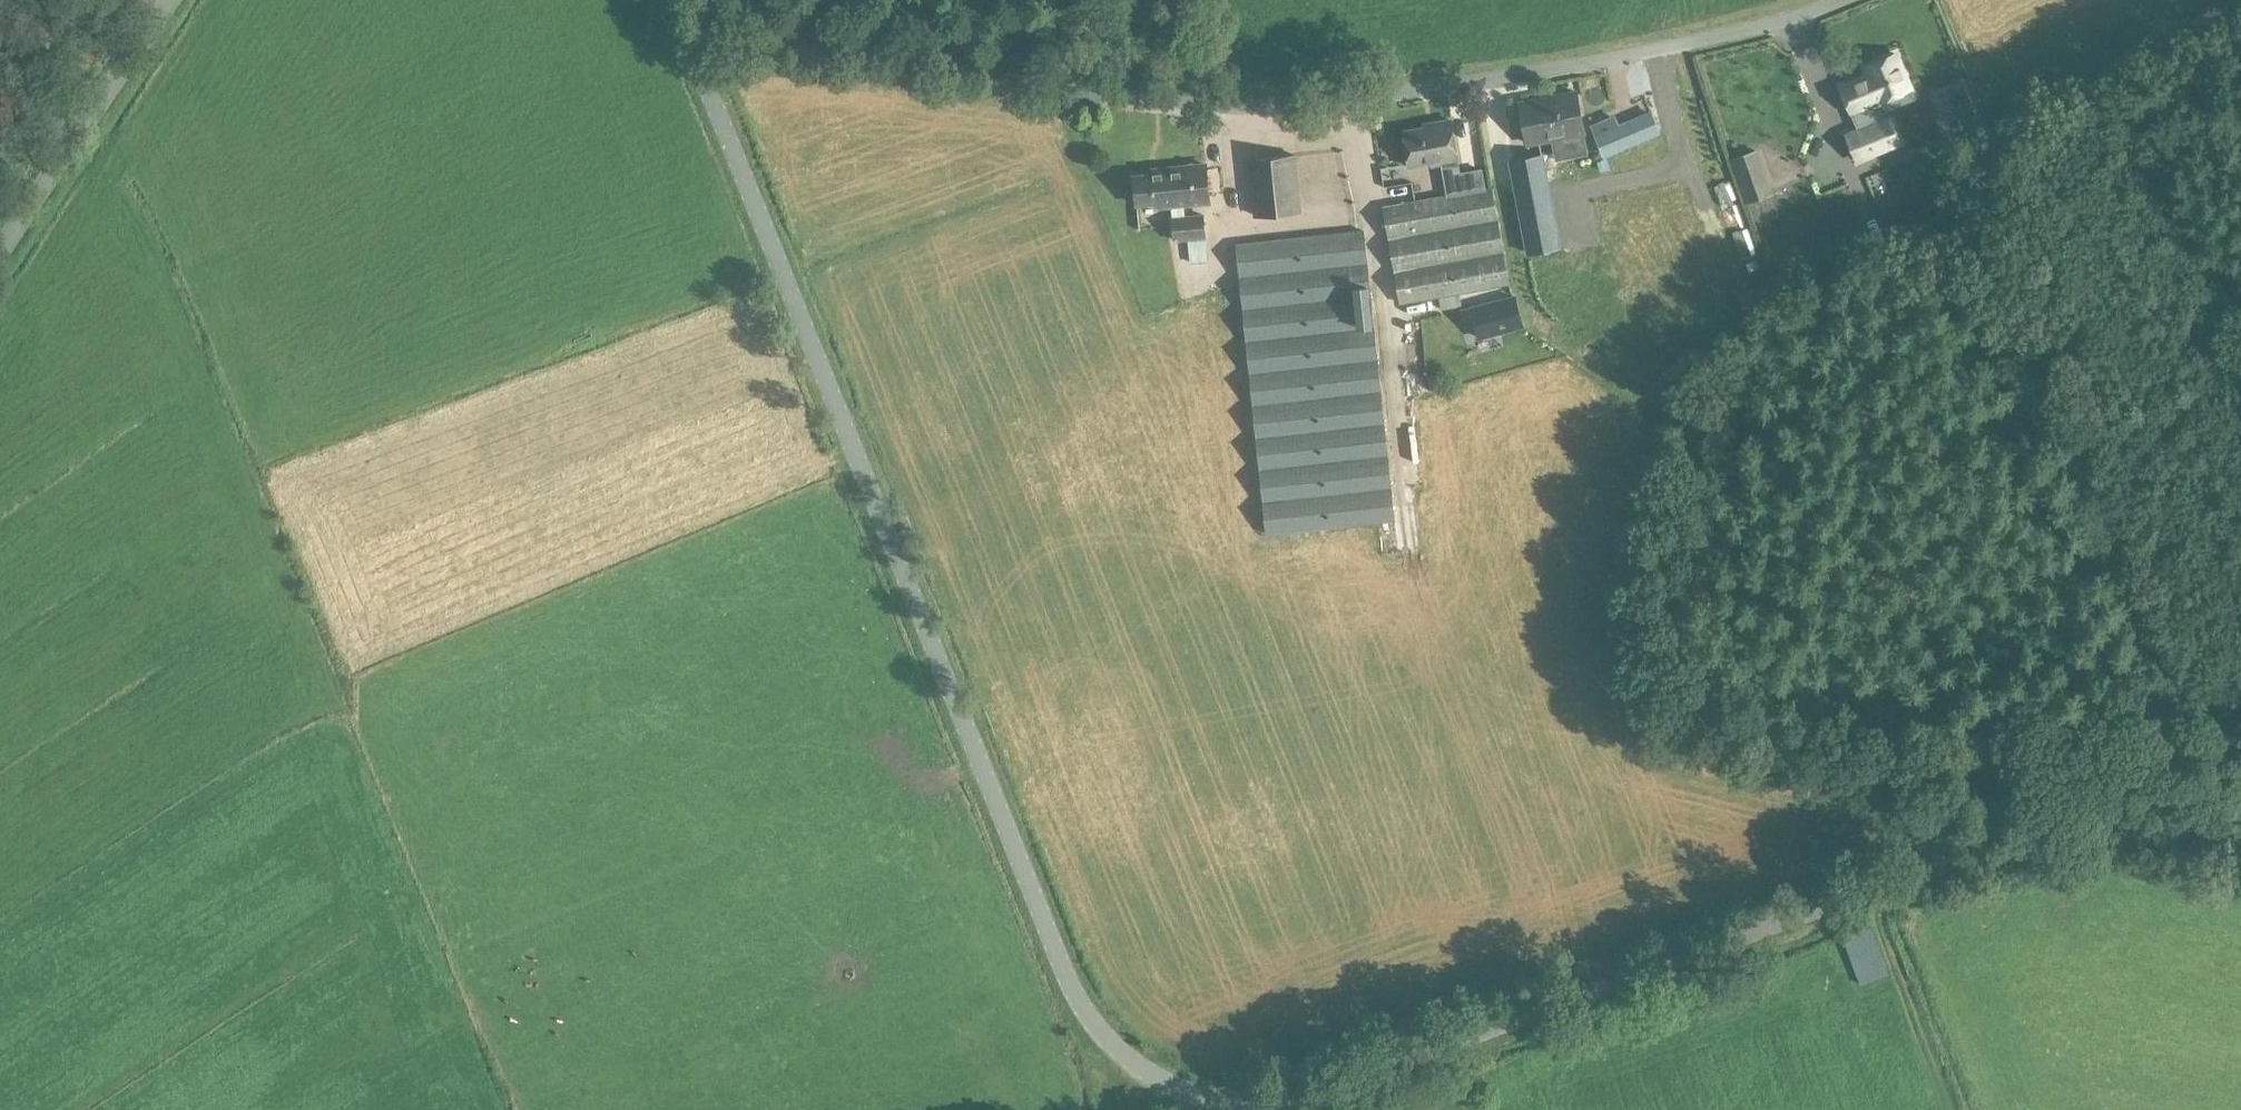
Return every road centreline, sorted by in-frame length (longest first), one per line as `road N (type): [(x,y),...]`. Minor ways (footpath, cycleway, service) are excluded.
road 1 (unclassified): [(2240,749),(1295,1098),(1258,1105),(1199,1094),(1127,1056),(1097,1025),(1065,970),(693,52)]
road 2 (unclassified): [(1838,0),(1795,19),(1706,39),(1343,100),(1244,104),(693,52)]
road 3 (unclassified): [(0,251),(169,0)]

